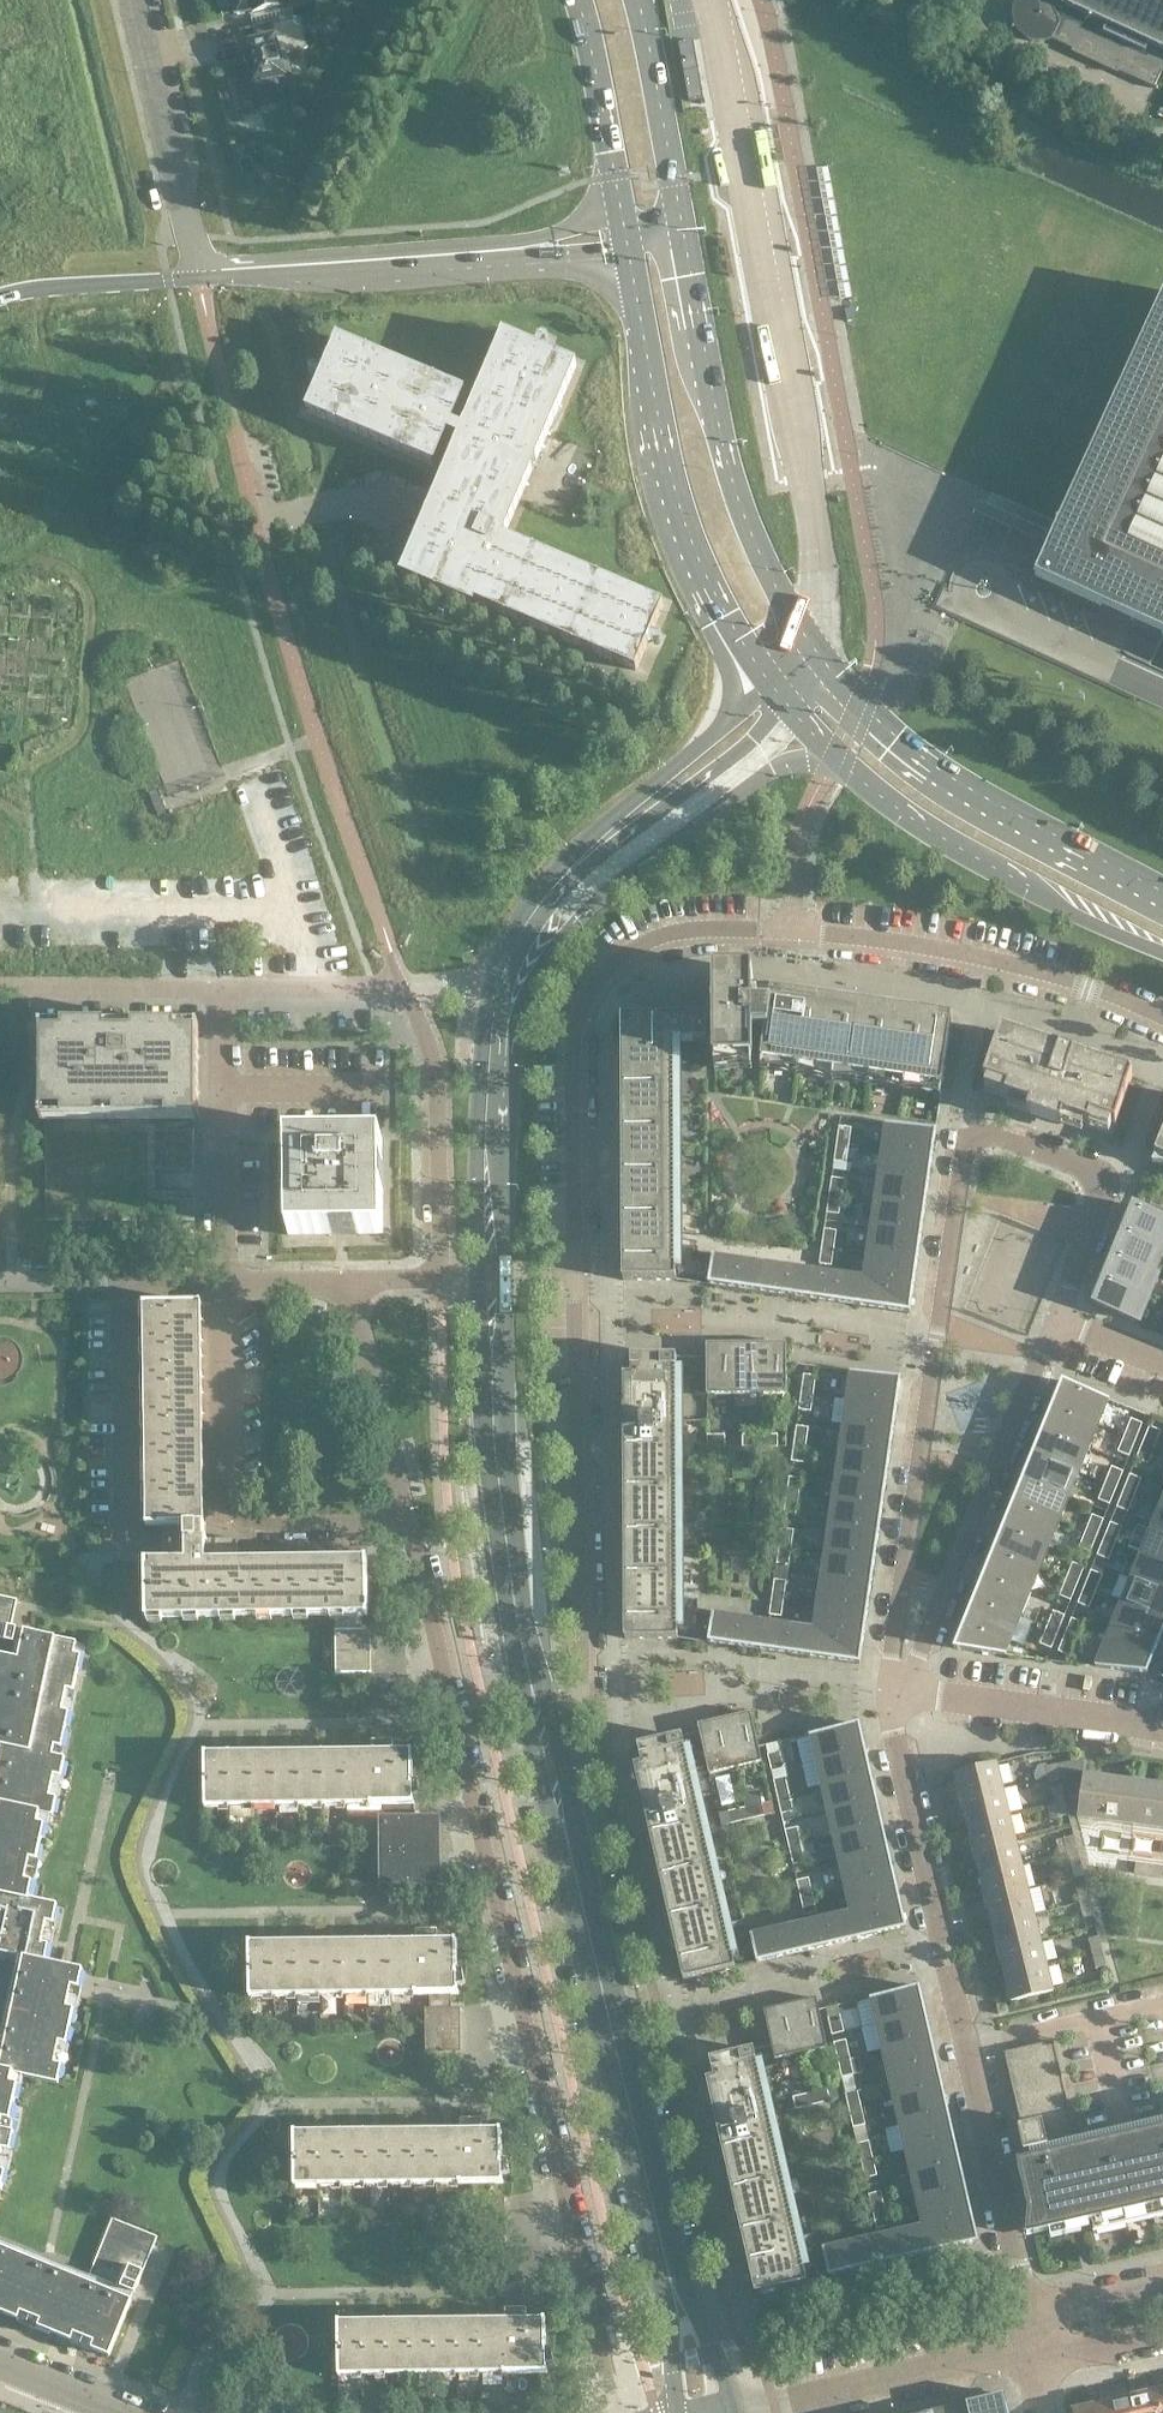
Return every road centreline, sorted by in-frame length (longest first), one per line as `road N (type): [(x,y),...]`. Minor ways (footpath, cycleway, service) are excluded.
road 1 (residential): [(1162,1017),(987,958),(793,933),(684,938),(629,960),(608,978),(583,1025),(573,1271),(582,1698),(550,1707)]
road 2 (residential): [(618,2412),(403,1522)]
road 3 (residential): [(1059,1326),(1103,1182),(1090,1169),(991,1134),(963,1136),(891,1652),(899,1693)]
road 4 (secondary): [(489,991),(476,1273),(485,1448),(526,1714)]
road 5 (residential): [(1027,2348),(893,1734),(899,1693)]
road 6 (secondary): [(550,1707),(525,1612),(507,1446),(506,1047)]
road 7 (primary): [(625,236),(683,522),(726,615),(773,687)]
road 8 (secondary): [(506,1047),(547,958),(580,918),(773,770),(836,758)]
road 9 (primary): [(814,653),(783,604),(736,493),(681,225)]
road 10 (primary): [(197,276),(625,236)]
road 11 (primary): [(1162,893),(917,754),(860,706),(814,653)]
road 12 (secondary): [(773,687),(543,884),(503,949),(489,991)]
road 13 (unclassified): [(403,1522),(223,1522),(221,1282)]
road 14 (secondary): [(505,991),(558,894),(752,739),(786,703)]
road 15 (residential): [(899,1693),(1059,1326)]
road 16 (primary): [(836,758),(958,848),(1162,952)]
road 17 (residential): [(738,2412),(1027,2348)]
road 18 (residential): [(221,988),(221,1282)]
road 19 (unclassified): [(440,1274),(436,1067),(403,990)]
road 20 (secondary): [(650,2194),(585,1916)]
road 21 (unclassified): [(133,0),(197,276)]
road 22 (residential): [(899,1693),(1162,1725)]
road 23 (unclassified): [(403,1522),(348,1282)]
road 24 (primary): [(576,0),(625,236)]
road 25 (secondary): [(736,2412),(693,2311),(668,2218),(650,2194)]
road 26 (primary): [(681,225),(637,0)]
road 27 (secondary): [(650,2194),(646,2223),(669,2319),(679,2412)]
road 28 (residential): [(221,1282),(0,1287)]
road 29 (residential): [(221,988),(0,986)]
road 30 (secondary): [(585,1916),(591,1888),(550,1707)]
road 31 (secondary): [(526,1714),(569,1893),(585,1916)]
road 32 (primary): [(0,296),(197,276)]
road 33 (residential): [(403,990),(221,988)]
road 34 (residential): [(1162,2277),(1060,2311),(1027,2348)]
road 35 (tertiary): [(127,2412),(0,2362)]
road 36 (residential): [(1027,2348),(1100,2350),(1162,2338)]
road 37 (residential): [(348,1282),(221,1282)]

